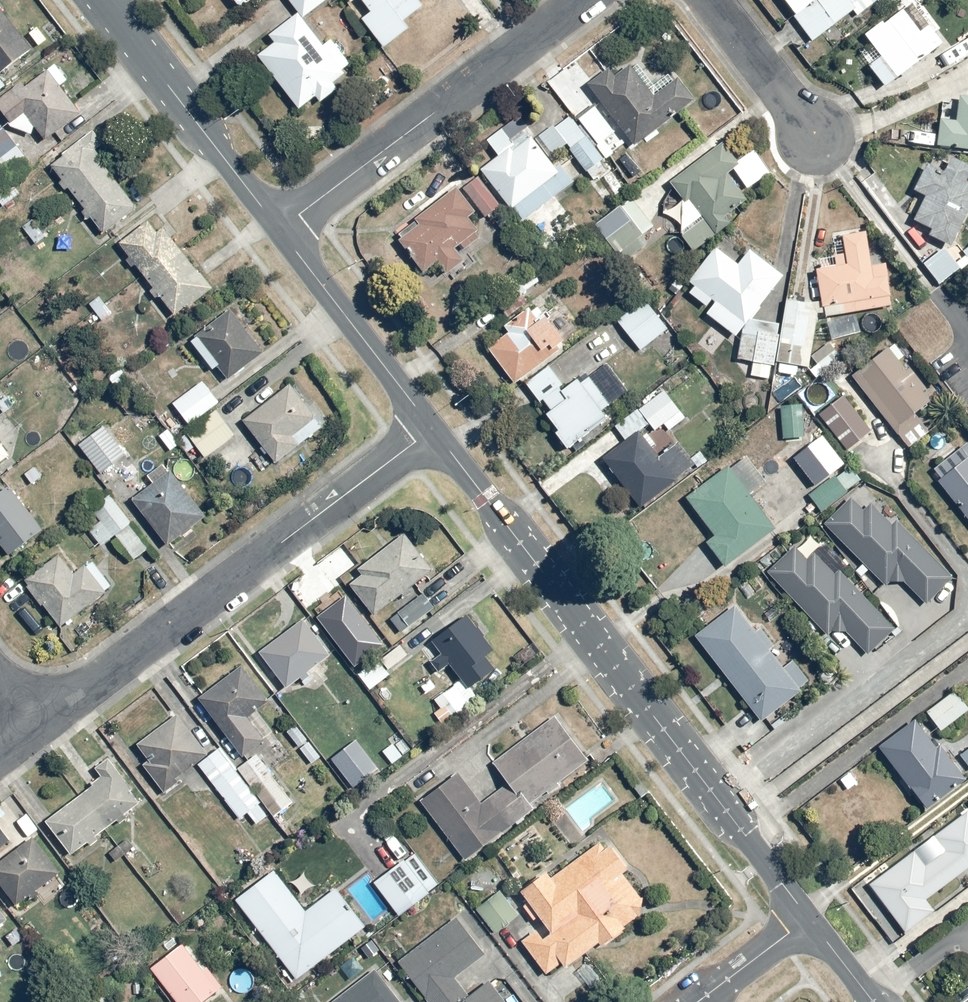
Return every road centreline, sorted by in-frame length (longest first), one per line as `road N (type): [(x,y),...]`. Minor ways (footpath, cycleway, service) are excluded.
road 1 (residential): [(809,920),(433,429)]
road 2 (residential): [(48,717),(433,429)]
road 3 (residential): [(280,232),(555,0)]
road 4 (residential): [(280,232),(102,0)]
road 5 (residential): [(433,429),(280,232)]
road 6 (residential): [(793,121),(700,0)]
road 7 (residential): [(809,920),(699,1001)]

